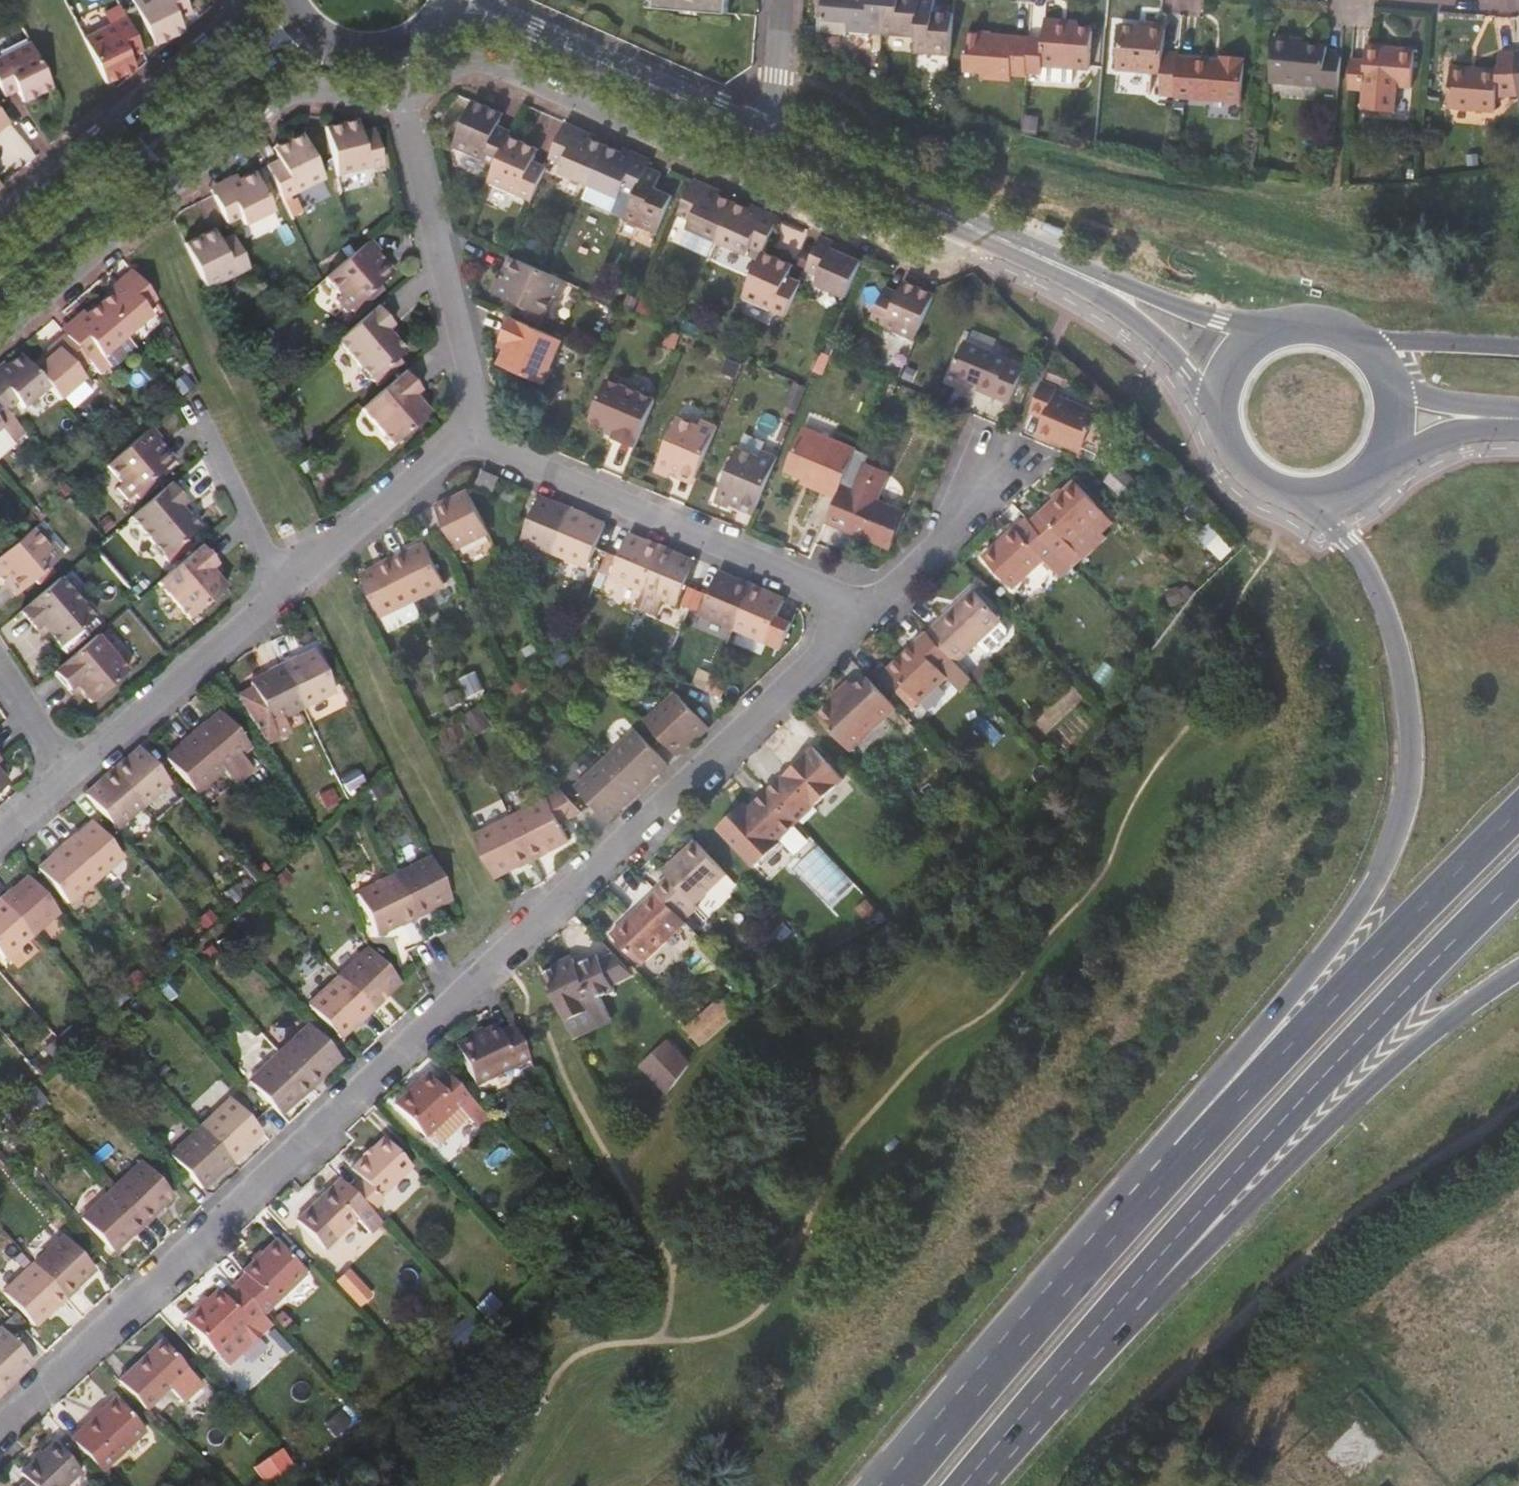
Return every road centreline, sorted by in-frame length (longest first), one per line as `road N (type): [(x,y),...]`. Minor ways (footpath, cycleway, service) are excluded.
road 1 (primary): [(1306,501),(1370,572),(1397,644),(1408,705),(1403,810),(1371,890),(872,1485)]
road 2 (residential): [(850,614),(839,633),(0,1421)]
road 3 (primary): [(1518,813),(1153,1193),(906,1485)]
road 4 (primary): [(1050,1381),(1198,1210),(1518,869)]
road 5 (residential): [(401,97),(479,67),(897,252),(940,256),(966,223)]
road 6 (primary): [(1050,1381),(1133,1327),(1423,1039),(1518,972)]
road 7 (residential): [(0,319),(271,89),(296,83),(366,100),(401,97)]
road 8 (residential): [(483,432),(504,452),(822,584),(850,614)]
road 9 (tertiary): [(293,17),(0,270)]
road 10 (residential): [(401,97),(483,432)]
road 11 (secondary): [(750,132),(455,1)]
road 12 (residential): [(66,770),(280,590)]
road 13 (secondary): [(1270,333),(1180,309),(1018,246)]
road 14 (secondary): [(1018,246),(1132,316),(1219,406)]
road 15 (residential): [(280,590),(483,432)]
road 16 (secondary): [(966,223),(750,132)]
road 17 (residential): [(280,590),(190,406)]
road 18 (residential): [(850,614),(903,579),(988,469)]
road 19 (primary): [(1518,345),(1358,341)]
road 20 (secondary): [(1219,406),(1233,462),(1270,493),(1306,501)]
road 21 (secondary): [(1518,418),(1439,401),(1386,374)]
road 22 (secondary): [(1383,458),(1518,420)]
road 23 (residential): [(750,132),(776,77),(779,0)]
road 24 (primary): [(963,1485),(1050,1381)]

